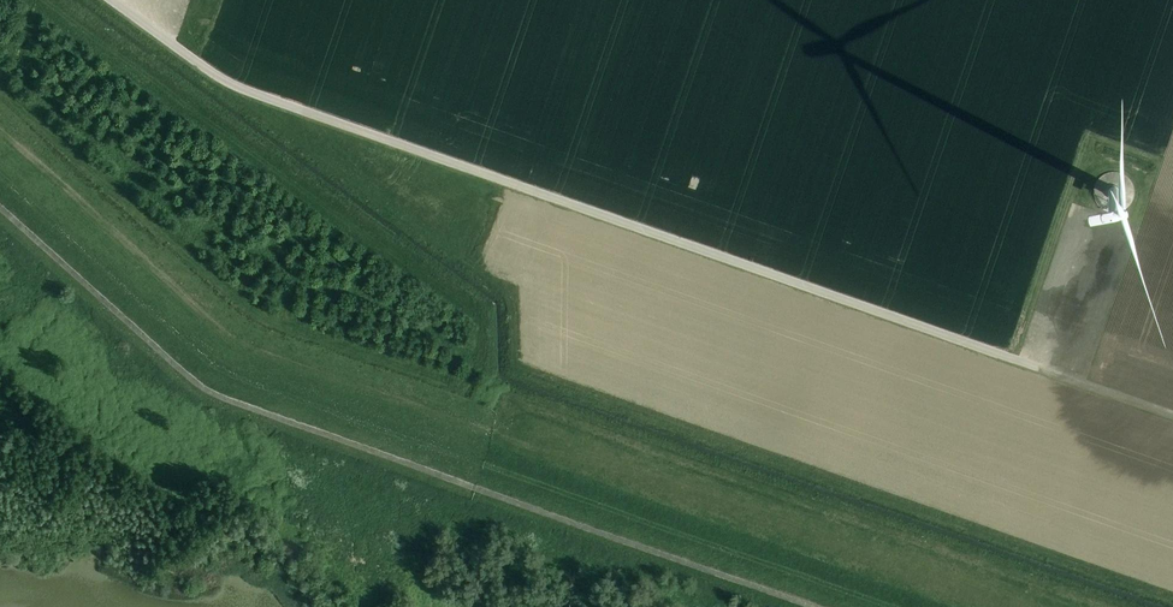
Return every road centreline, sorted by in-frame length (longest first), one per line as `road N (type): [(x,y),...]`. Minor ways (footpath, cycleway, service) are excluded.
road 1 (track): [(1009,606),(249,344),(0,126)]
road 2 (track): [(215,74),(502,285),(513,354),(523,367),(1172,594)]
road 3 (track): [(894,606),(232,374),(0,176)]
road 4 (track): [(0,217),(211,400),(798,606)]
road 5 (track): [(1108,606),(530,406),(499,404),(476,426)]

